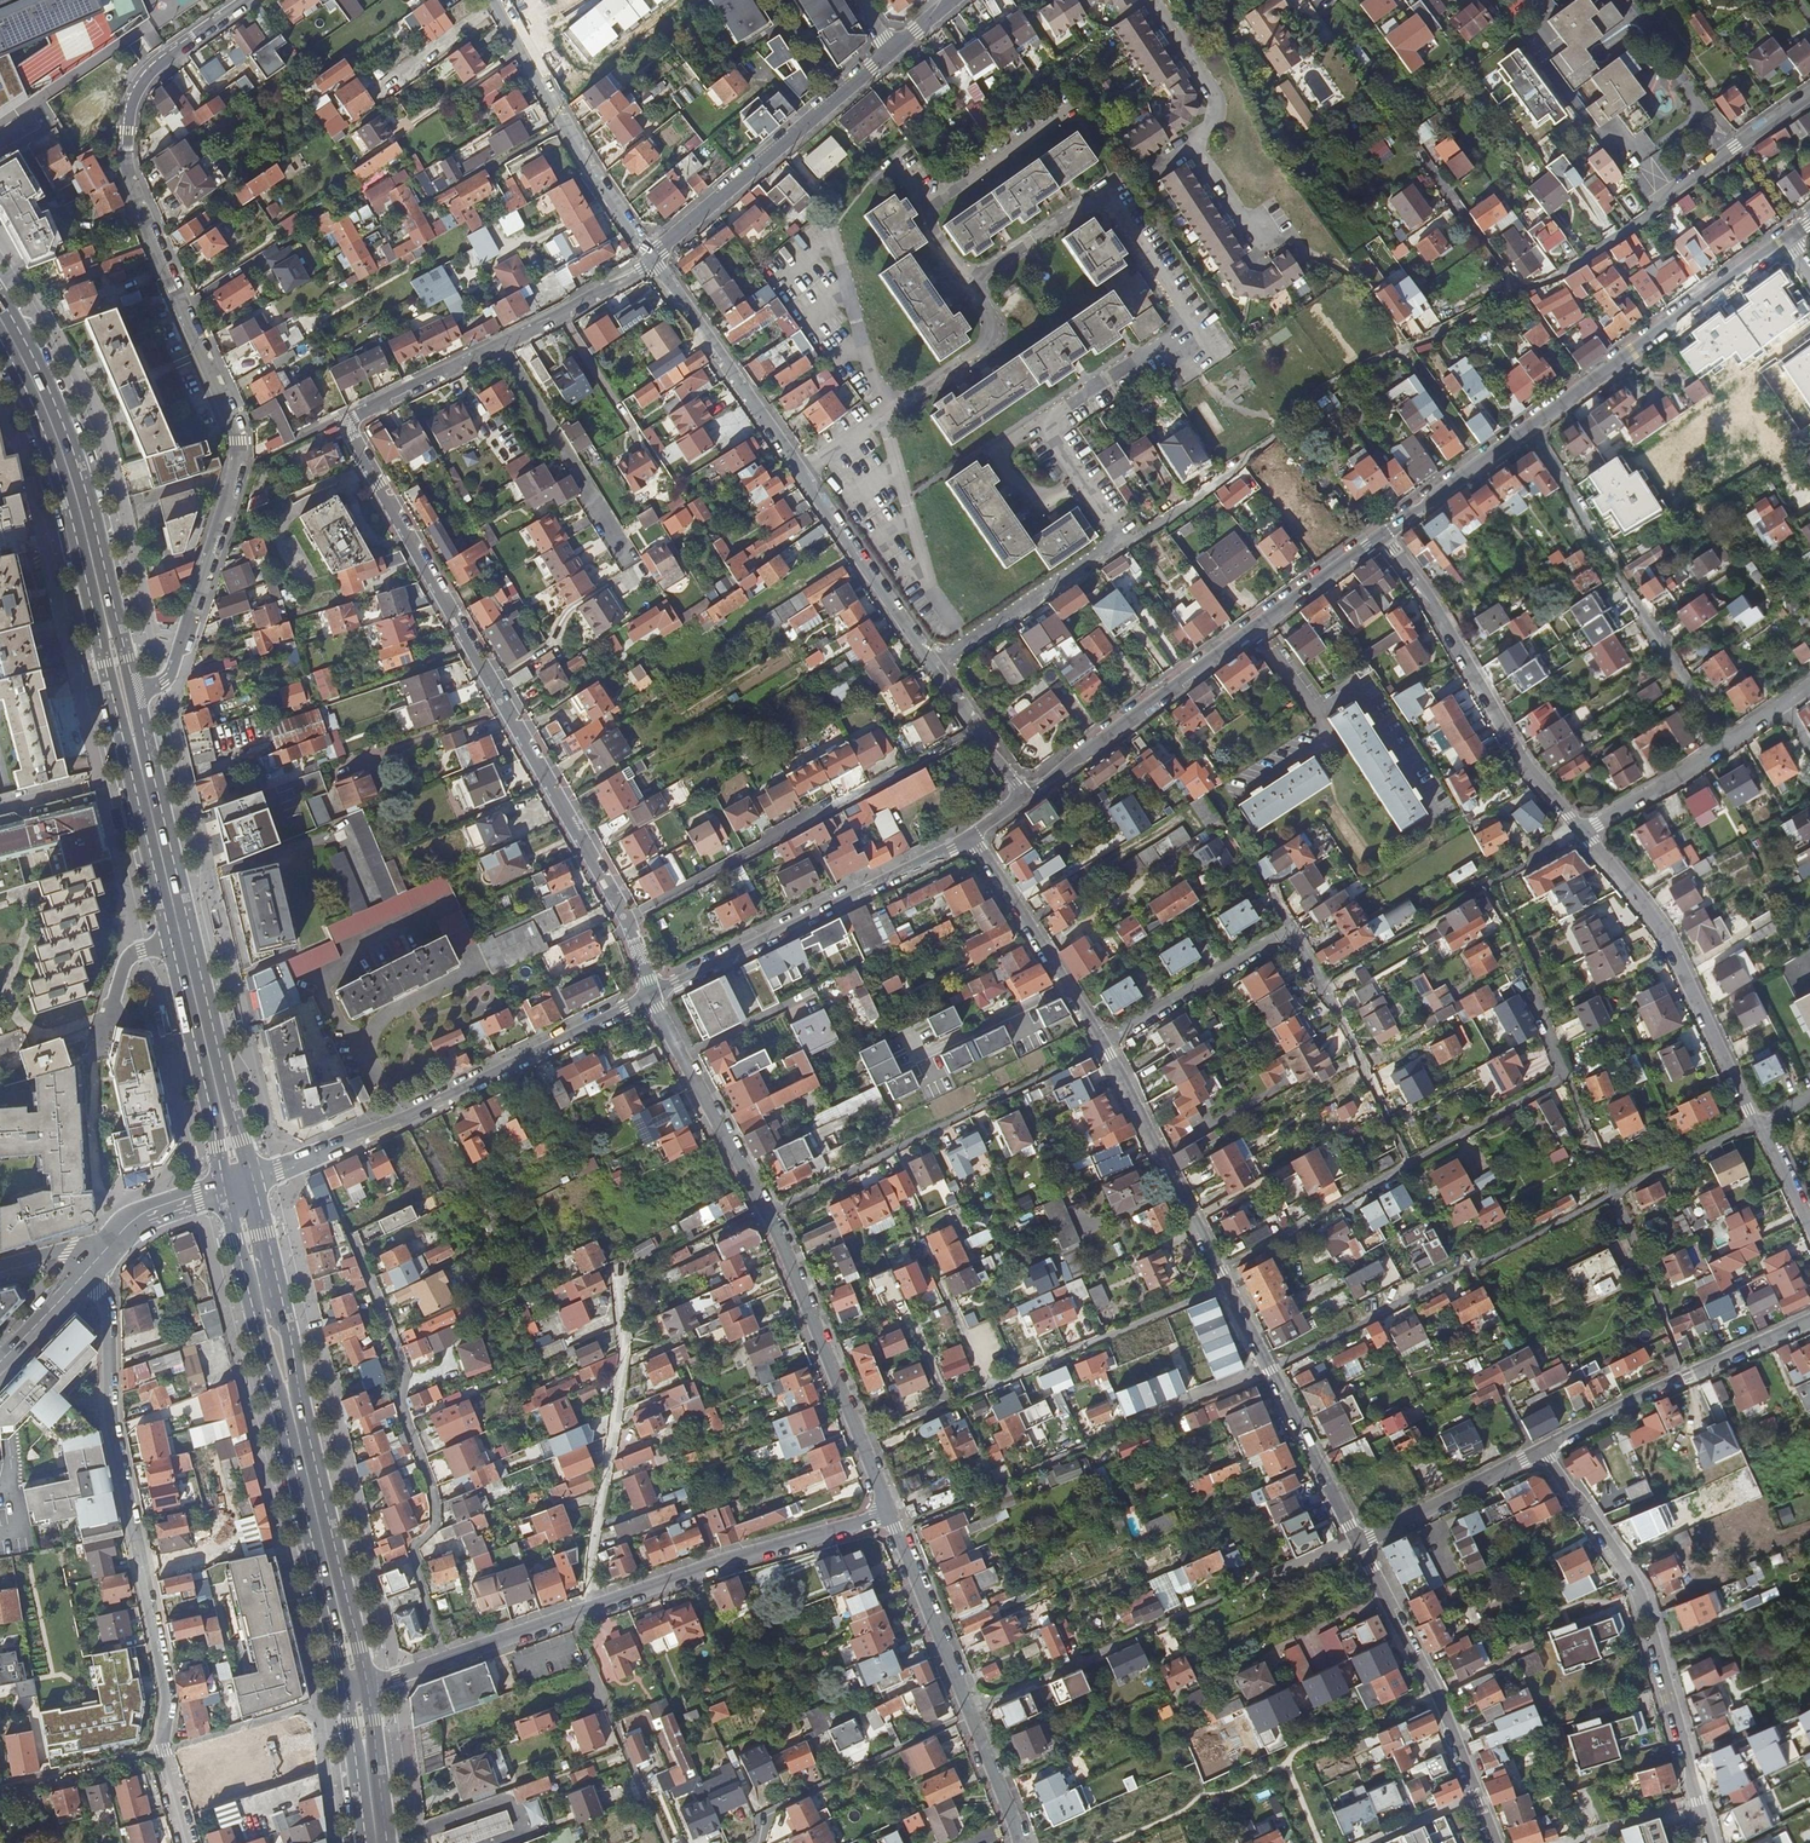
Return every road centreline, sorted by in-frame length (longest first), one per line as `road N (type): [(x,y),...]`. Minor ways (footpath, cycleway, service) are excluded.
road 1 (residential): [(1359,1545),(1103,1042),(969,837)]
road 2 (residential): [(134,696),(171,672),(239,447),(127,171),(125,120),(143,78),(248,0)]
road 3 (unclassified): [(1124,547),(1042,423),(1188,323),(1101,193),(970,282)]
road 4 (primary): [(0,338),(45,432),(68,506),(173,942)]
road 5 (residential): [(104,1248),(107,1414),(172,1695),(164,1750),(189,1842)]
road 6 (residential): [(652,994),(786,1254),(892,1513)]
road 7 (residential): [(624,918),(341,423)]
road 8 (residential): [(892,1513),(367,1684)]
road 9 (primary): [(367,1684),(251,1179)]
road 10 (primary): [(226,1186),(346,1689)]
road 11 (residential): [(1788,233),(1382,535)]
road 12 (primary): [(251,1179),(134,696)]
road 13 (residential): [(1382,535),(1028,801)]
road 14 (residential): [(652,994),(411,1113),(251,1179)]
road 15 (residential): [(1542,1449),(1641,1587),(1712,1842)]
road 16 (primary): [(134,696),(65,430),(0,302)]
road 17 (residential): [(624,918),(978,730)]
road 18 (residential): [(1382,535),(1527,763),(1583,831)]
road 19 (residential): [(969,837),(652,994)]
road 20 (residential): [(341,423),(650,259)]
road 21 (residential): [(1583,831),(1671,942),(1755,1127)]
road 22 (unclassified): [(1148,0),(1215,98),(1210,124),(1189,143),(1262,248),(1287,235)]
road 23 (residential): [(1495,1842),(1438,1694),(1359,1545)]
road 24 (residential): [(650,259),(891,52)]
road 25 (unclassified): [(970,282),(995,323),(991,340),(796,481)]
road 26 (residential): [(498,0),(650,259)]
road 27 (residential): [(1809,1321),(1542,1449)]
road 28 (residential): [(1583,831),(1809,685)]
road 29 (residential): [(650,259),(796,481)]
road 30 (residential): [(971,1714),(761,1815),(747,1842)]
road 31 (primary): [(173,942),(226,1186)]
road 32 (residential): [(796,481),(938,675)]
road 33 (residential): [(1124,547),(938,675)]
road 34 (residential): [(892,1513),(971,1714)]
road 35 (residential): [(1542,1449),(1359,1545)]
road 36 (residential): [(1643,220),(1809,97)]
road 37 (unclassified): [(928,208),(1075,107)]
road 38 (primary): [(387,1842),(367,1684)]
road 39 (primary): [(346,1689),(367,1842)]
road 40 (secondary): [(0,1361),(104,1248)]
road 41 (residential): [(96,1058),(131,955),(173,942)]
road 42 (secondary): [(226,1186),(147,1211),(104,1248)]
road 43 (residential): [(971,1714),(1019,1842)]
road 44 (residential): [(1755,1127),(1809,1236)]

